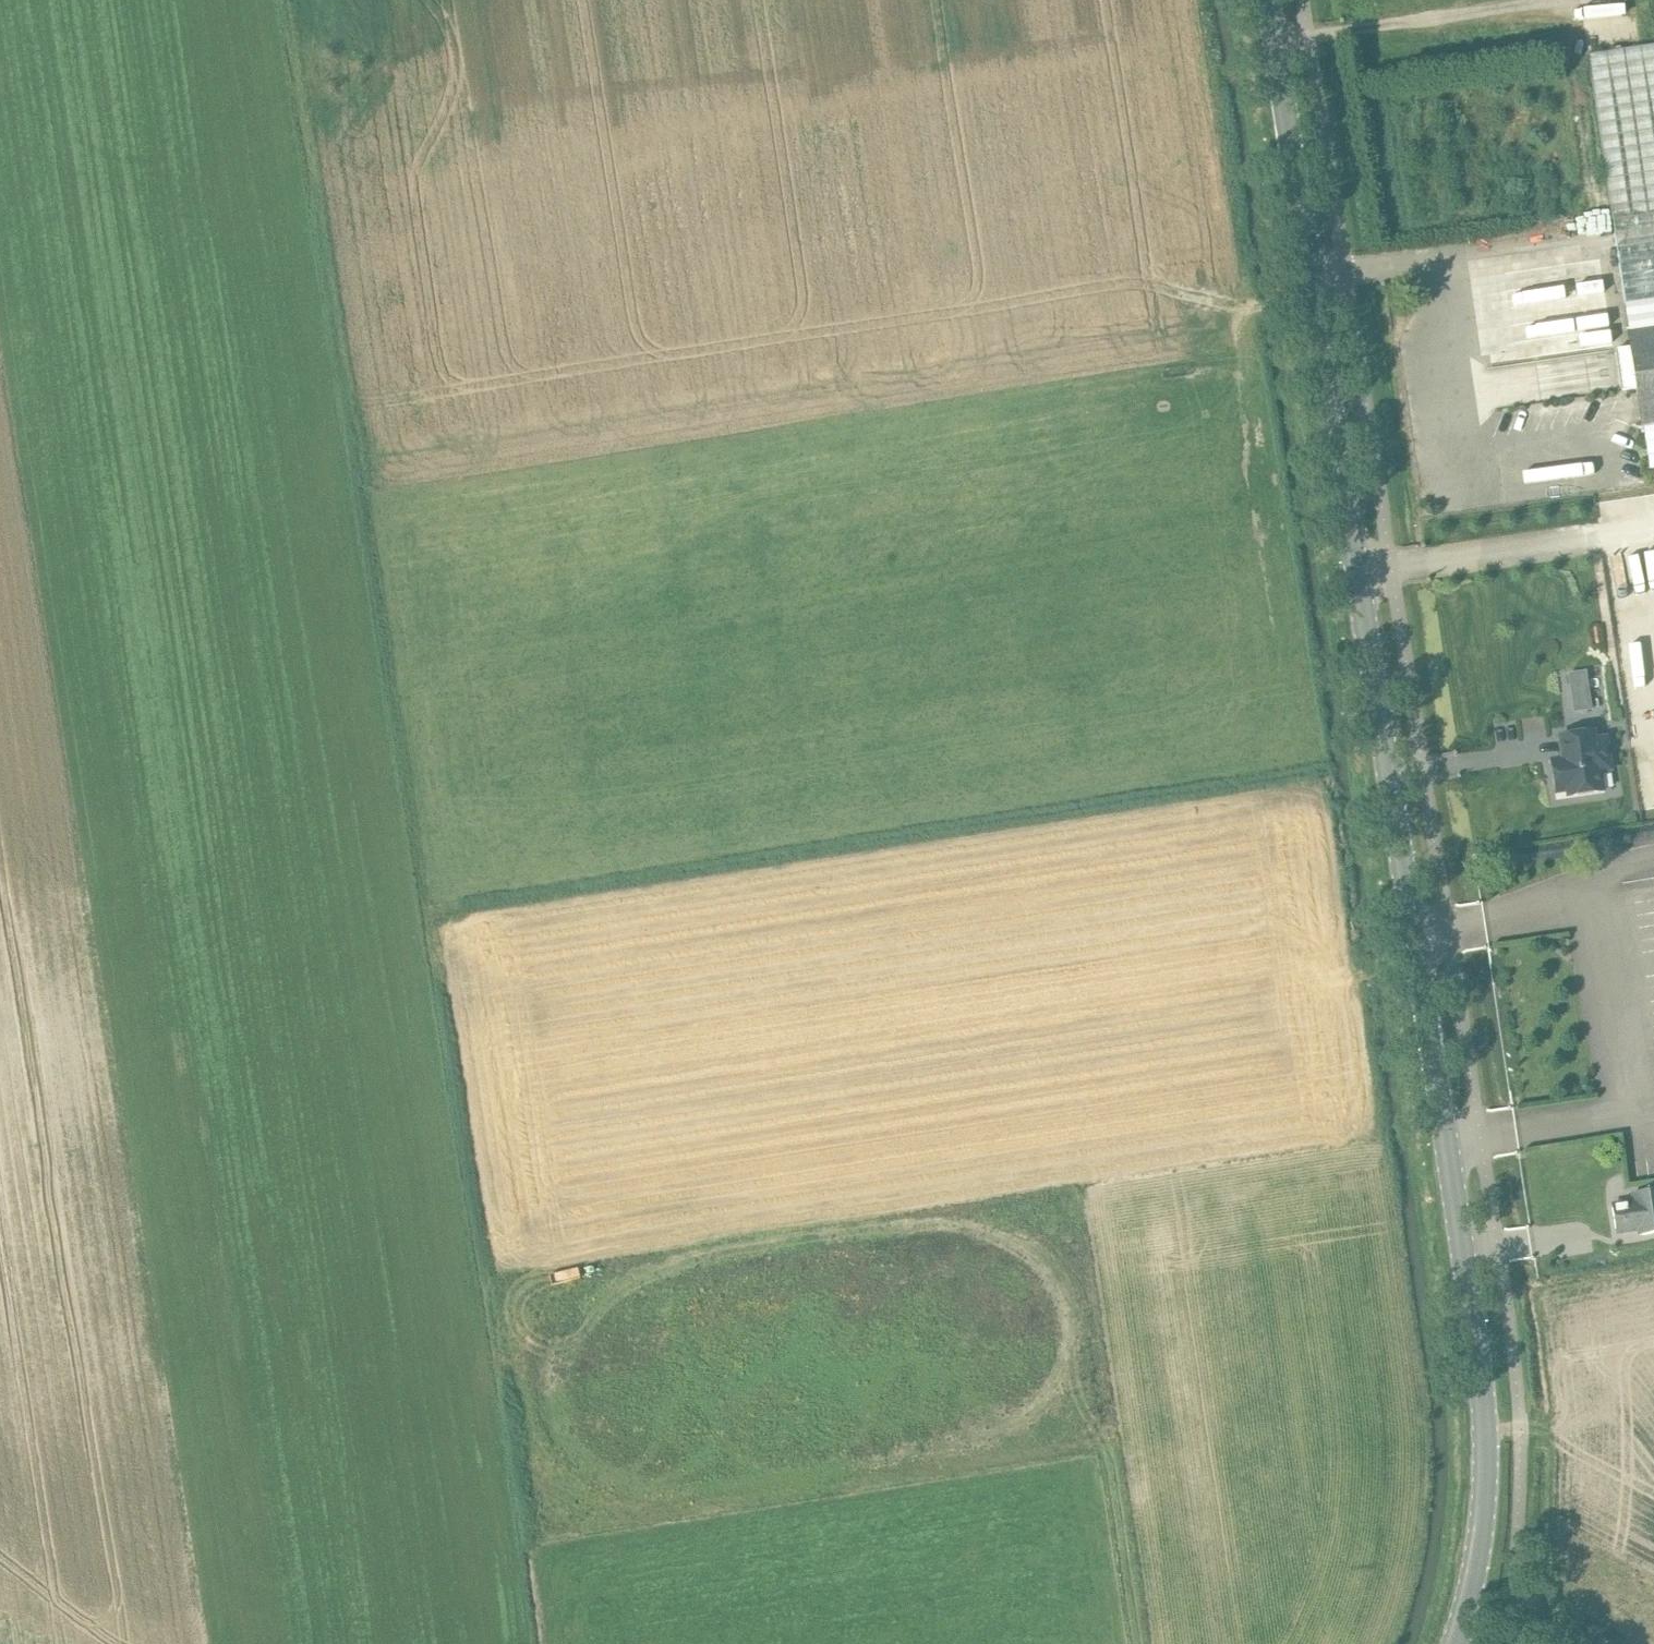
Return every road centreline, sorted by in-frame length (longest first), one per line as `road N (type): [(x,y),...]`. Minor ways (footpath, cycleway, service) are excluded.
road 1 (tertiary): [(1454,1643),(1491,1497),(1492,1387),(1272,0)]

